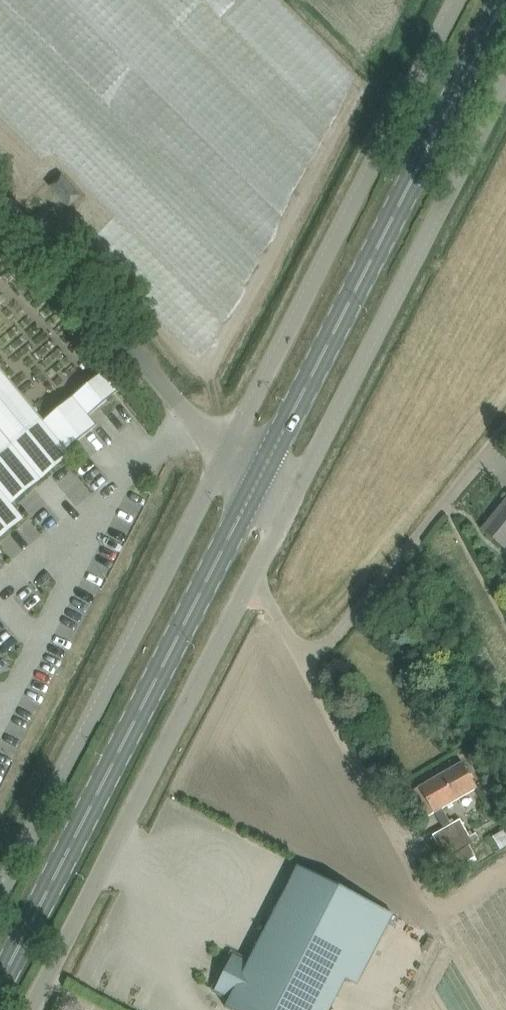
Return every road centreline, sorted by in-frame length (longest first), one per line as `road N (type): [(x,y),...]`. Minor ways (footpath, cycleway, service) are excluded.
road 1 (primary): [(0,994),(256,486)]
road 2 (primary): [(256,486),(505,0)]
road 3 (unclassified): [(226,452),(458,0)]
road 4 (unclassified): [(0,893),(226,452)]
road 5 (unclassified): [(286,507),(505,80)]
road 6 (unclassified): [(30,1009),(247,584)]
road 7 (unclassified): [(247,584),(265,595),(308,667),(505,431)]
road 8 (unclassified): [(226,452),(0,202)]

